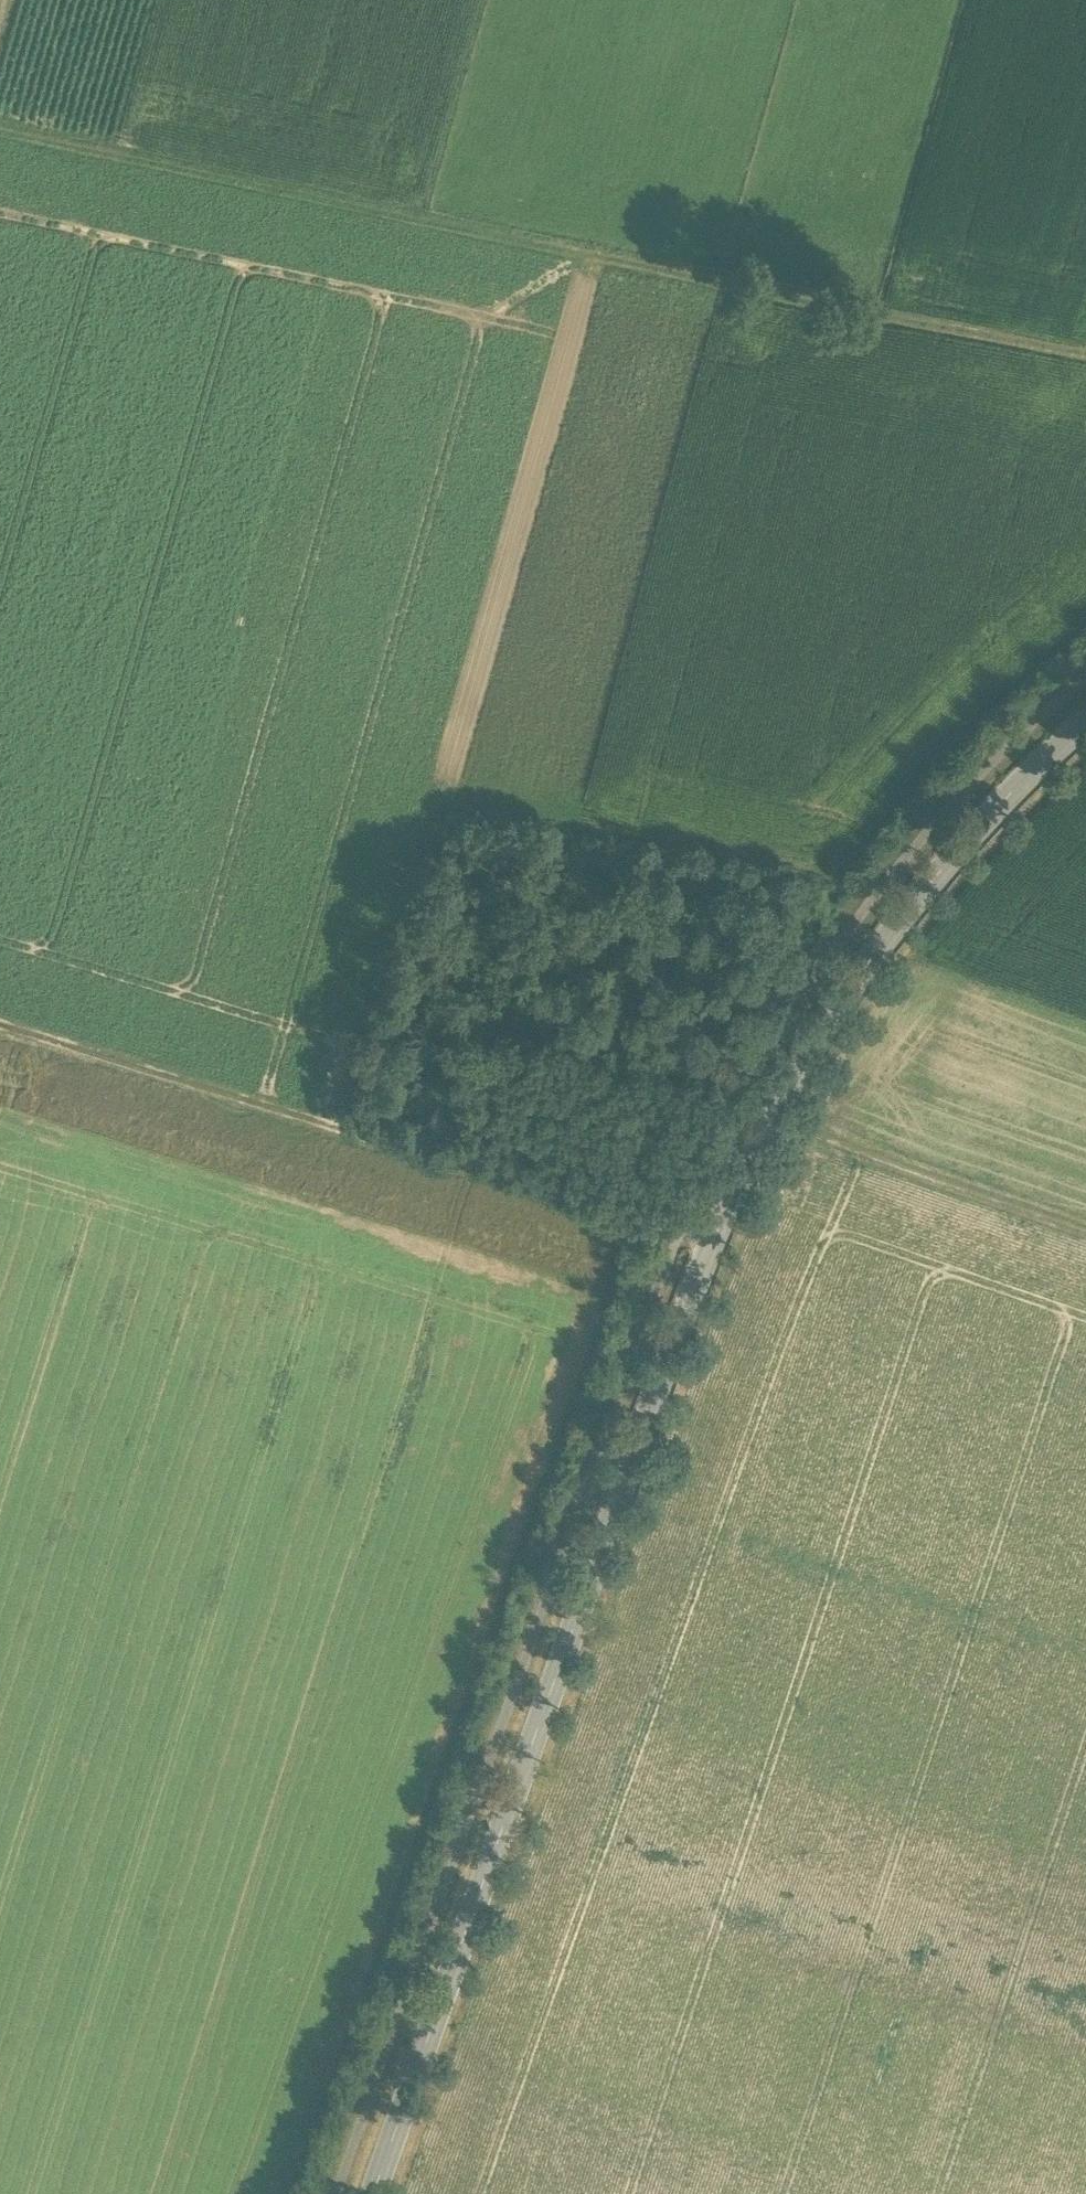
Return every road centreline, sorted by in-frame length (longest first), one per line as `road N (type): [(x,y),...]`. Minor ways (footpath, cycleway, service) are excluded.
road 1 (unclassified): [(375,2193),(629,1461),(752,1148),(815,1033),(883,934),(959,842),(1085,722)]
road 2 (track): [(0,147),(1085,373)]
road 3 (track): [(712,1243),(339,1129),(0,1040)]
road 4 (track): [(769,1114),(1085,1228)]
road 5 (track): [(339,1129),(430,809)]

